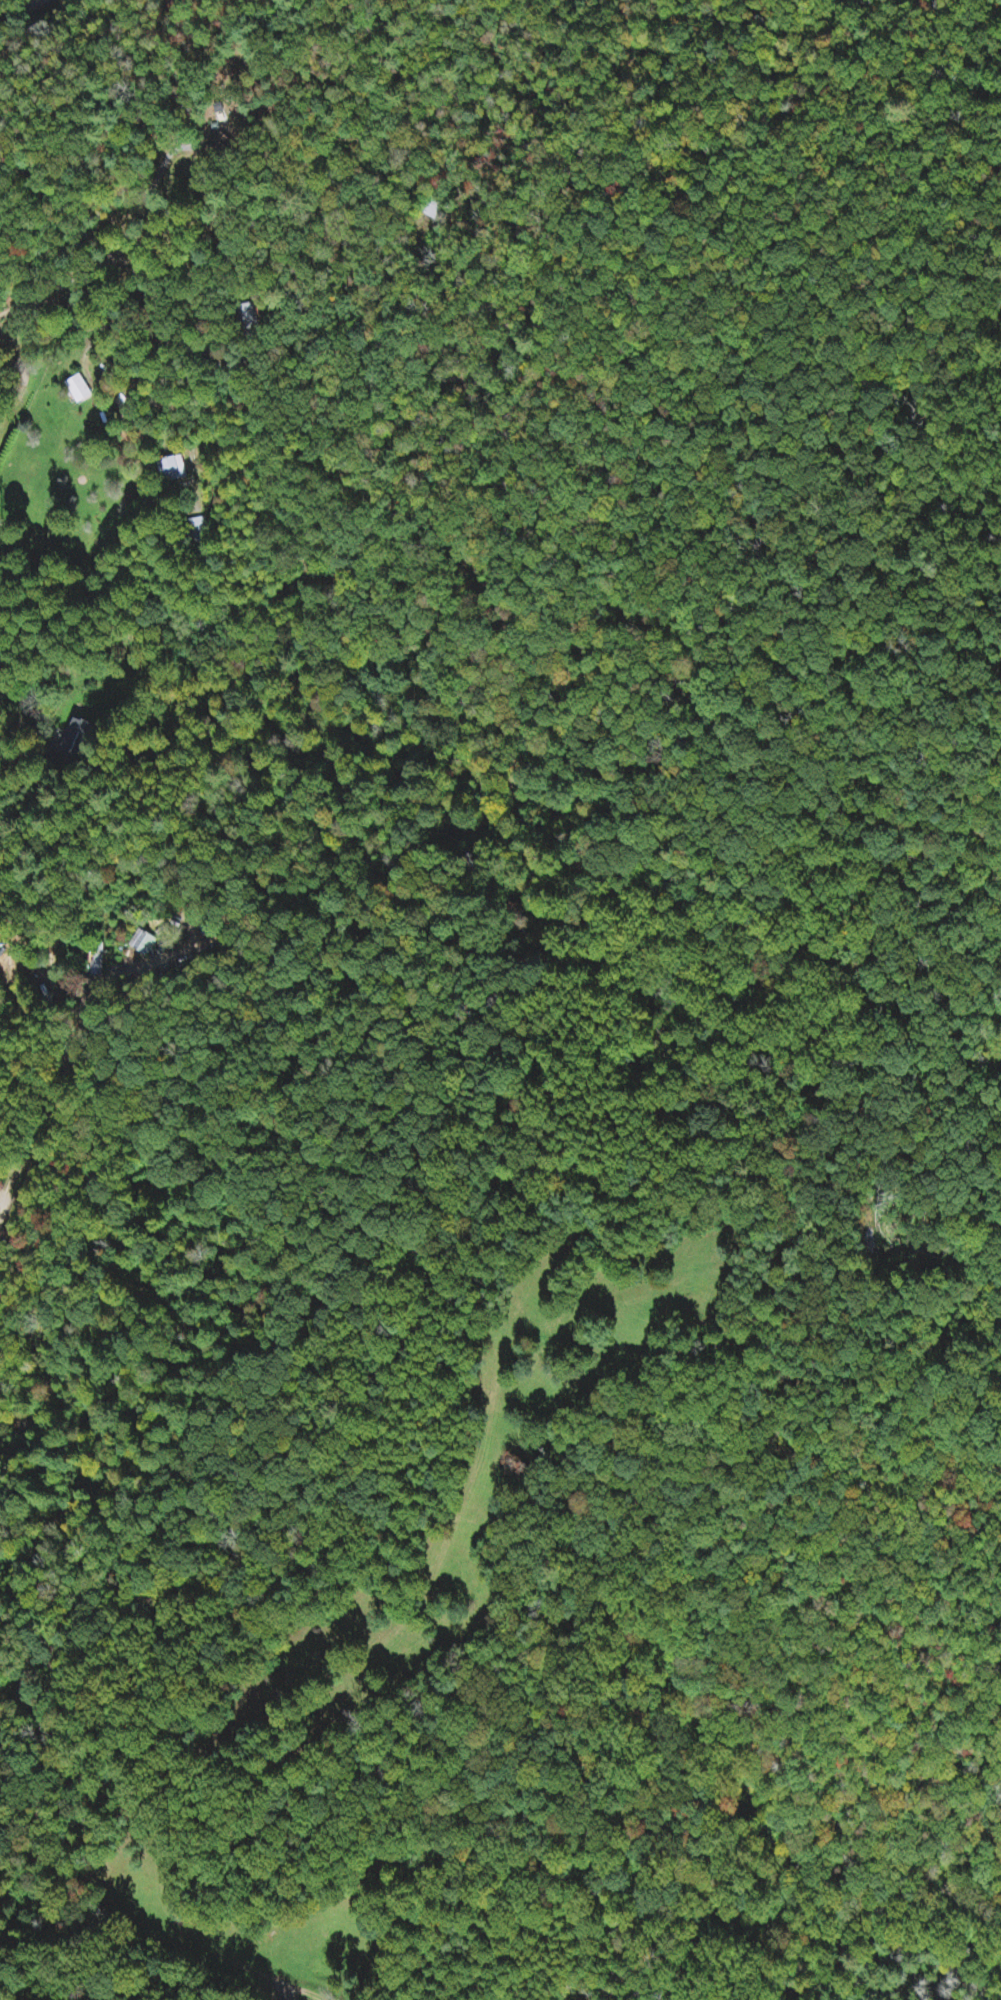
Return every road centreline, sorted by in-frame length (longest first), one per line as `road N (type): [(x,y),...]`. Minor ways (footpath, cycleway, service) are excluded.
road 1 (residential): [(216,1999),(121,1950),(51,1882),(39,1814),(62,1675),(52,1657),(25,1678),(0,1739)]
road 2 (residential): [(0,316),(113,262),(141,277),(178,341),(212,365),(267,367),(332,339)]
road 3 (residential): [(0,1216),(71,1063),(90,994),(131,972)]

